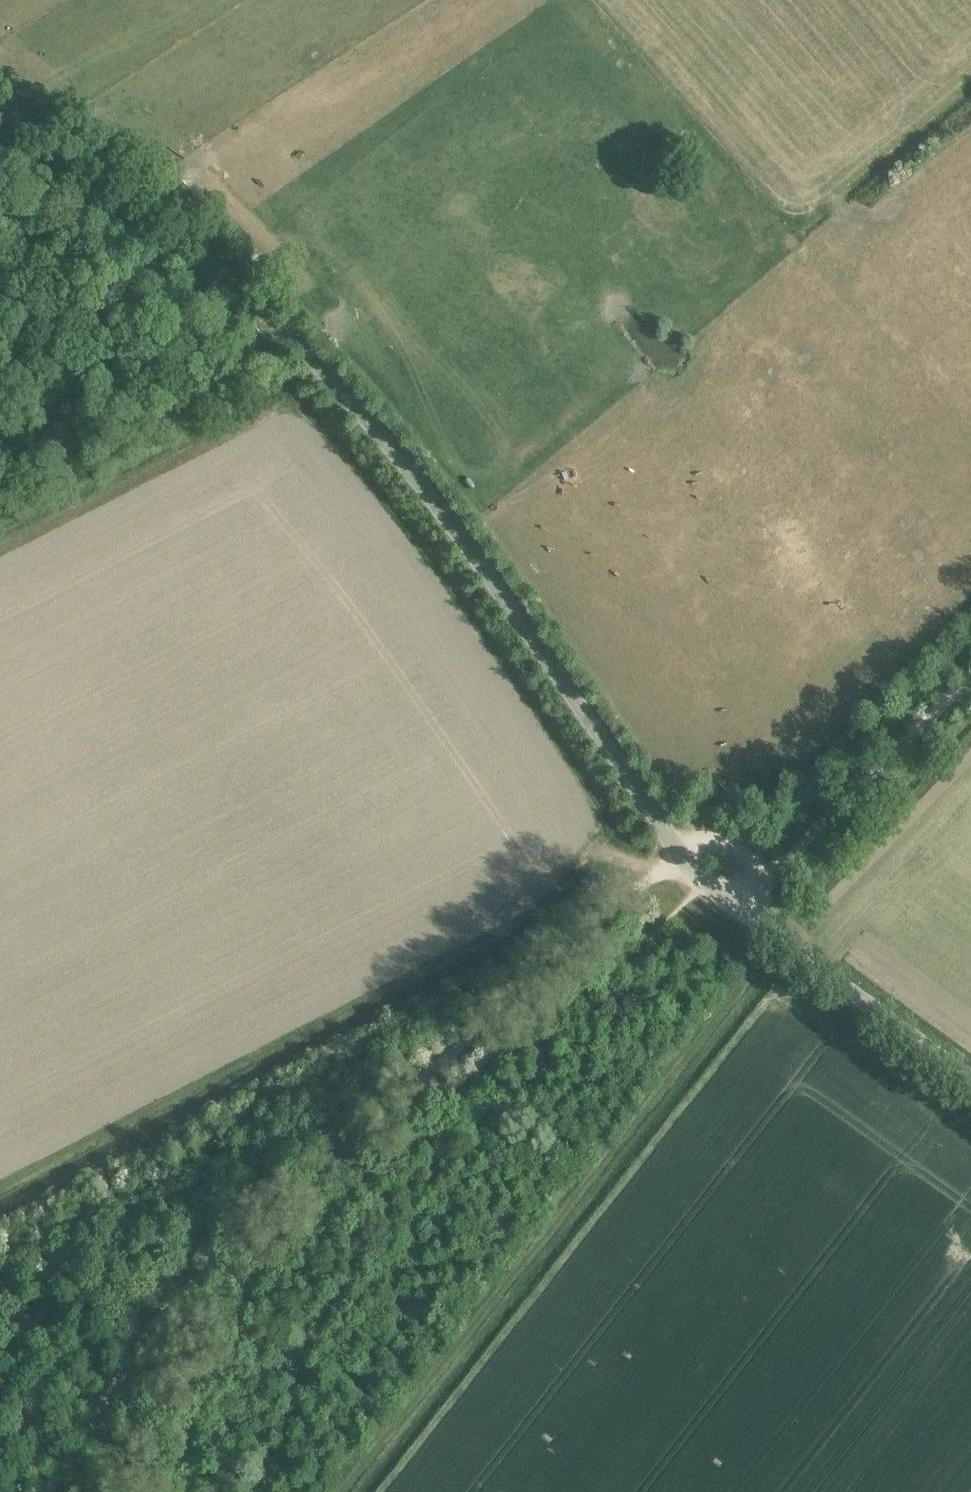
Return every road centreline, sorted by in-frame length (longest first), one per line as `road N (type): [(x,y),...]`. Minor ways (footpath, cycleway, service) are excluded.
road 1 (tertiary): [(970,1079),(705,883),(448,521),(161,207),(0,119)]
road 2 (track): [(678,851),(221,1234),(47,1491)]

